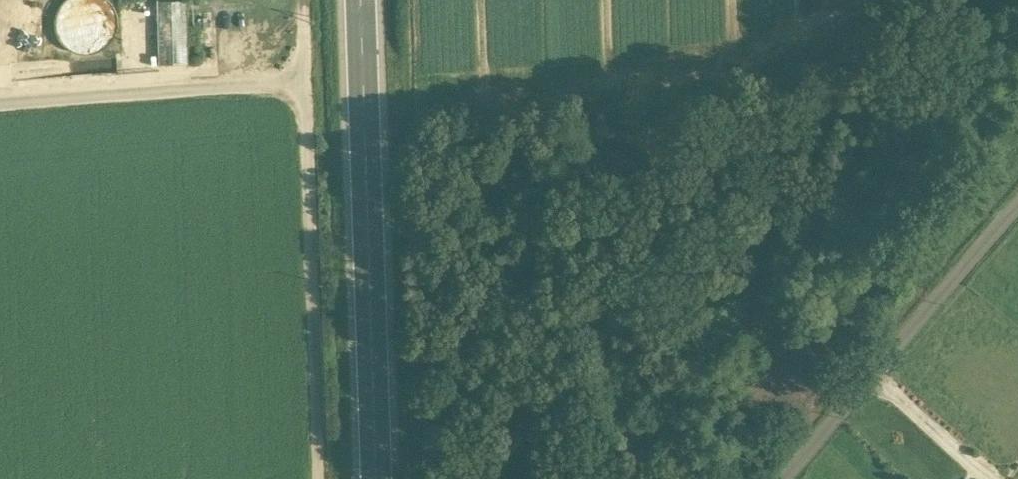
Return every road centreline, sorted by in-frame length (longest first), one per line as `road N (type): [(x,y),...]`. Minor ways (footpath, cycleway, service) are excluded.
road 1 (secondary): [(362,0),(377,478)]
road 2 (track): [(305,79),(325,478)]
road 3 (track): [(787,478),(1017,220)]
road 4 (track): [(0,104),(305,79)]

